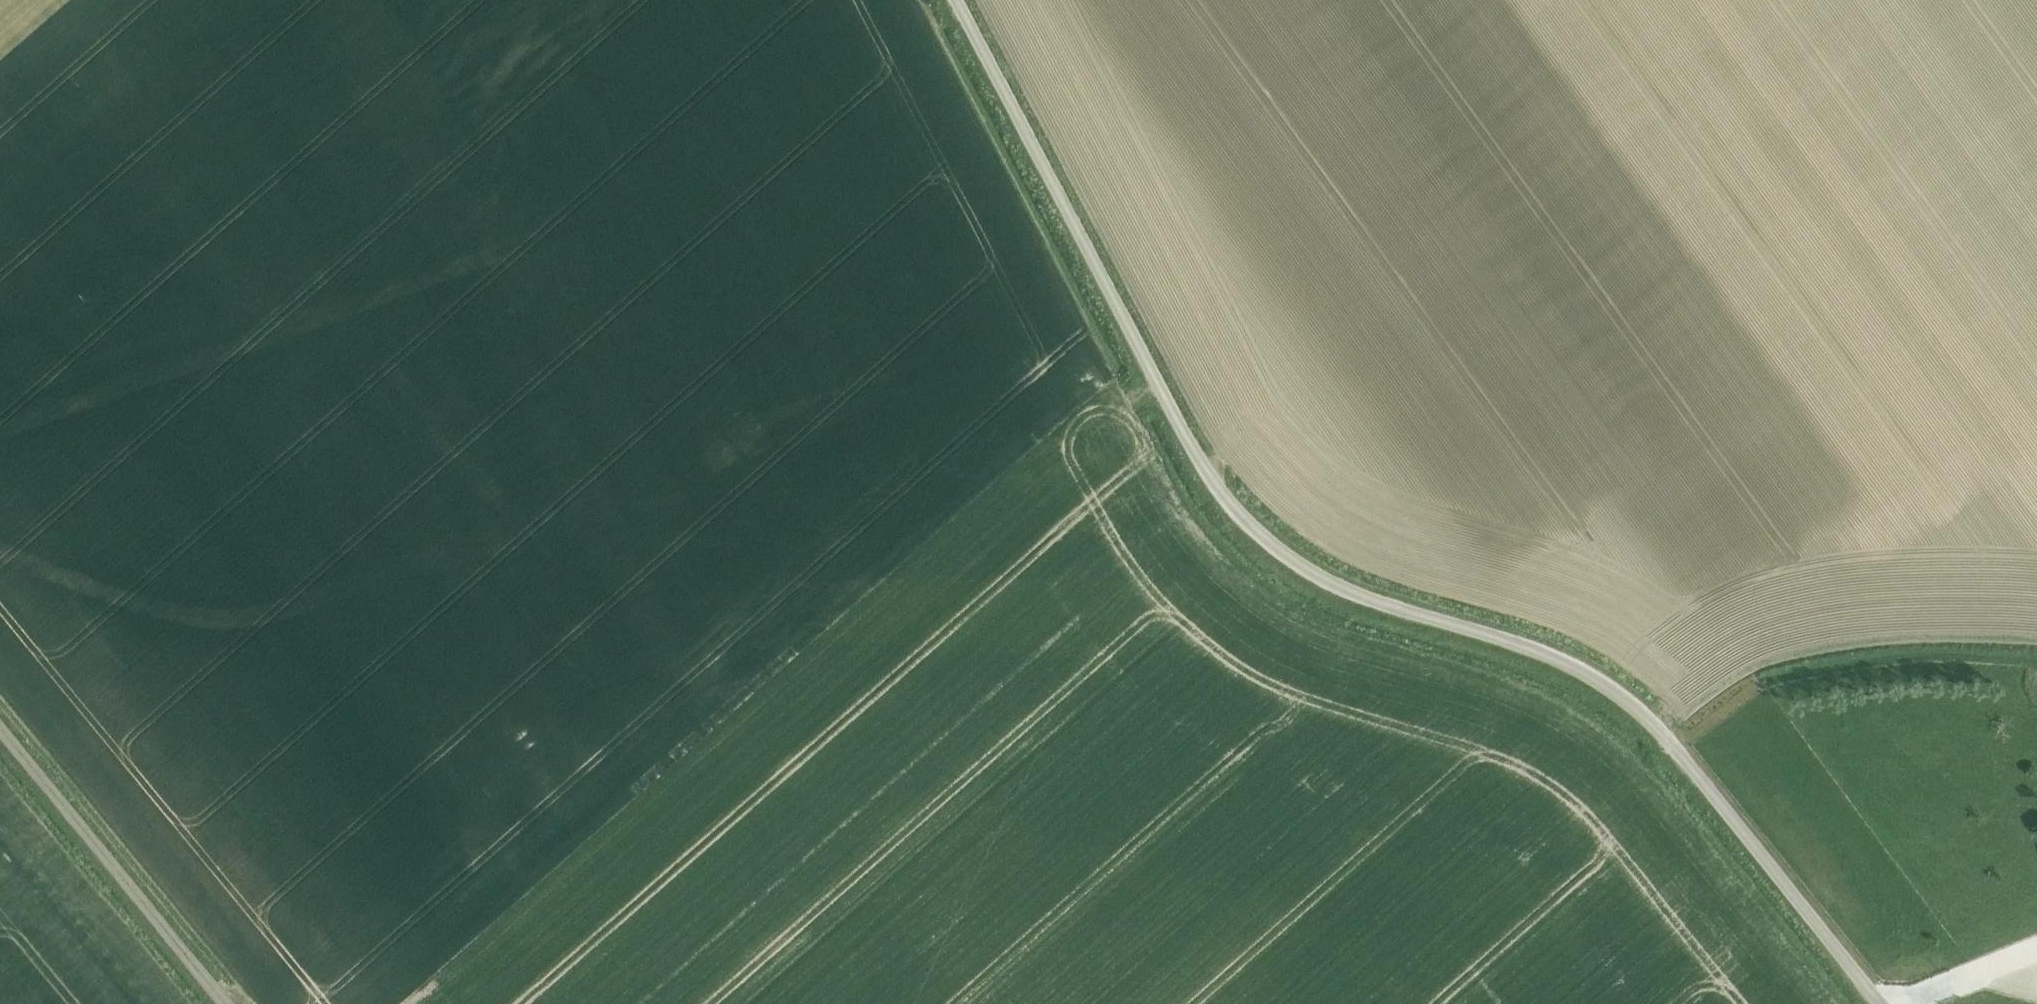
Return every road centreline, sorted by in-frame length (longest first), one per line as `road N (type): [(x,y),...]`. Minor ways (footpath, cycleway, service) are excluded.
road 1 (unclassified): [(1878,1003),(1631,704),(1525,647),(1322,580),(1231,508),(1190,445),(954,0)]
road 2 (track): [(226,1003),(0,727)]

